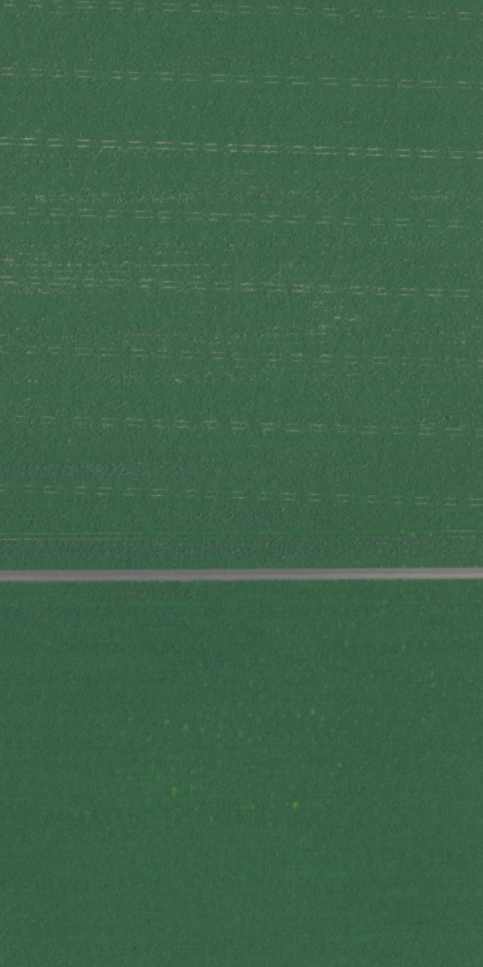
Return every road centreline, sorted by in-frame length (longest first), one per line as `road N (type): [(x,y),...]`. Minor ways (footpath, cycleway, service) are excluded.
road 1 (residential): [(0,585),(482,581)]

